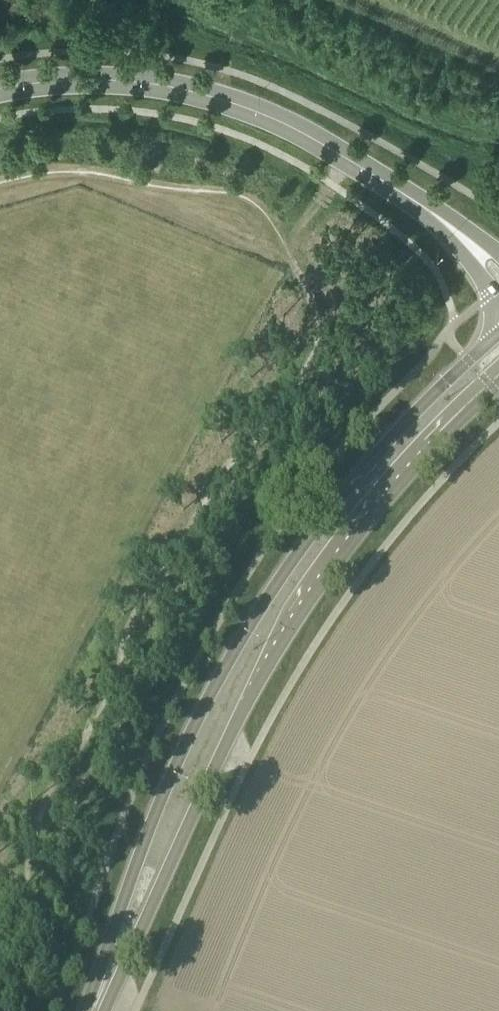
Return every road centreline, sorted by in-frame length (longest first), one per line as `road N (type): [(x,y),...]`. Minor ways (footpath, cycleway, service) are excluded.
road 1 (primary): [(498,334),(363,472),(251,622),(163,793),(92,1010)]
road 2 (primary): [(95,1010),(298,618),(396,488),(498,384)]
road 3 (secondary): [(412,199),(290,127),(193,92),(87,80),(0,89)]
road 4 (secondary): [(412,199),(498,305)]

